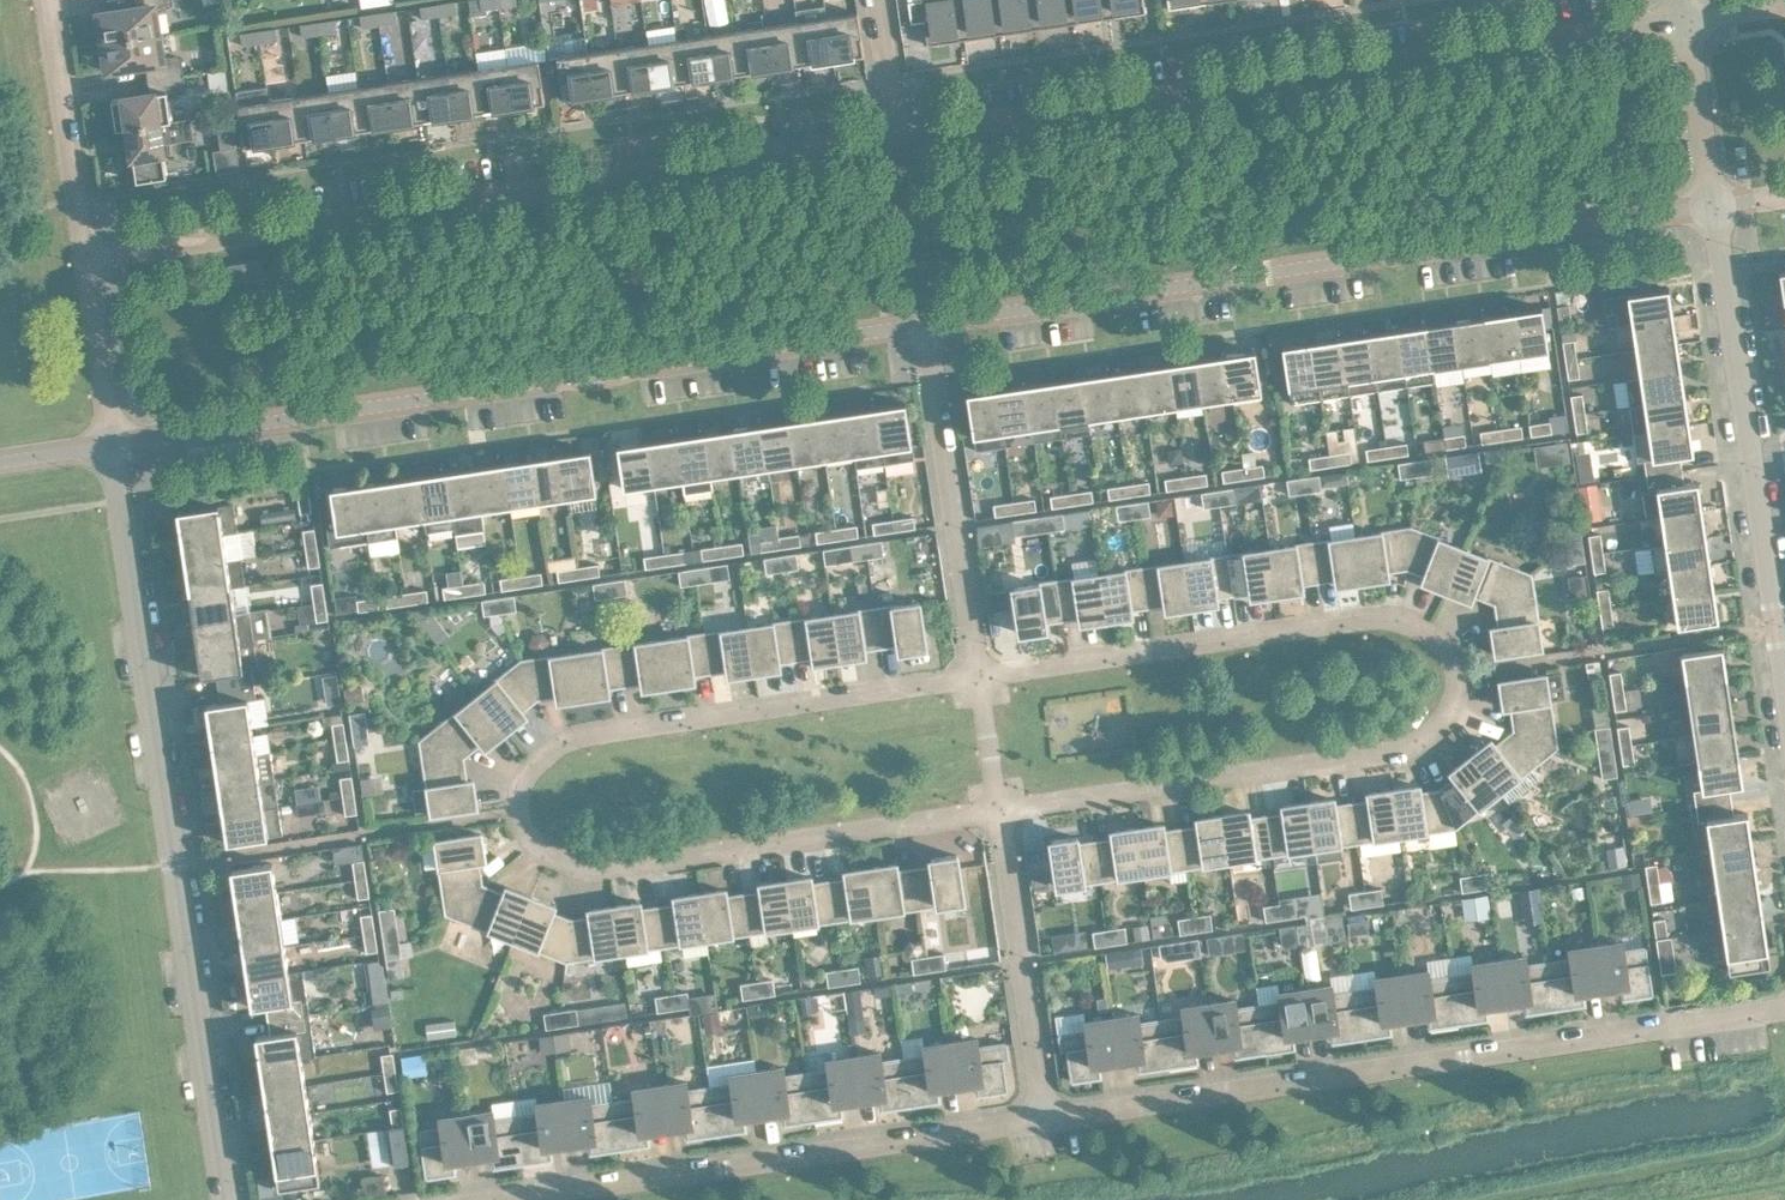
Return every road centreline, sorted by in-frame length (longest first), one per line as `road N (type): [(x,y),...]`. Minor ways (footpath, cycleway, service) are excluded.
road 1 (residential): [(976,673),(1389,611),(1435,634),(1457,671),(1449,708),(1411,744),(996,810)]
road 2 (residential): [(996,810),(573,863),(518,812),(526,775),(561,739),(976,673)]
road 3 (tertiary): [(114,445),(920,323)]
road 4 (residential): [(87,256),(890,126)]
road 5 (tertiary): [(920,323),(1710,206)]
road 6 (residential): [(890,126),(1678,14)]
road 7 (tertiary): [(224,1199),(114,445)]
road 8 (residential): [(1038,1113),(1784,1005)]
road 9 (residential): [(443,1199),(1038,1113)]
road 10 (tertiary): [(1784,688),(1710,206)]
road 11 (residential): [(976,673),(920,323)]
road 12 (residential): [(1038,1113),(996,810)]
road 13 (residential): [(87,256),(49,0)]
road 14 (residential): [(1710,206),(1678,14)]
road 15 (residential): [(114,445),(87,256)]
road 16 (residential): [(996,810),(976,673)]
road 17 (residential): [(890,126),(873,0)]

